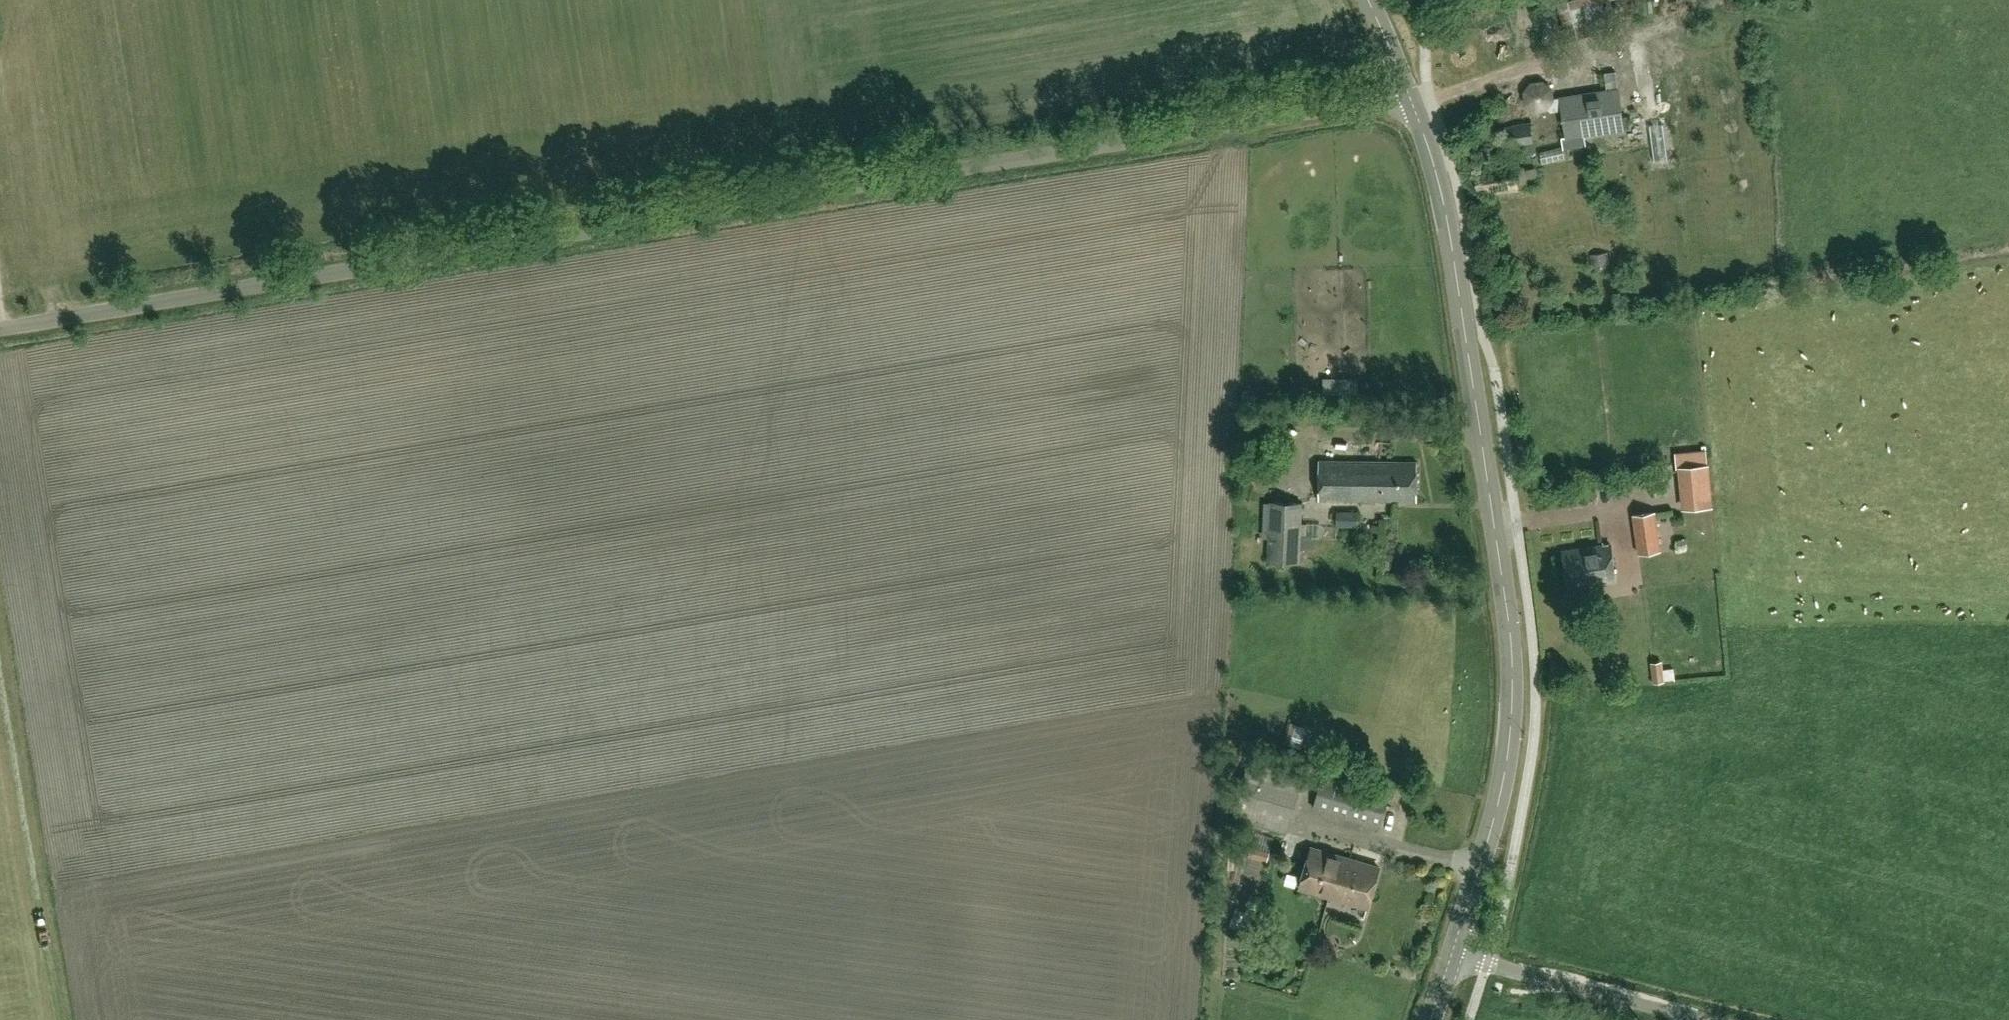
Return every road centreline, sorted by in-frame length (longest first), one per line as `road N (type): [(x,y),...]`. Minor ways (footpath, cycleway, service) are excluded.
road 1 (unclassified): [(0,328),(1410,96)]
road 2 (tertiary): [(1410,96),(1451,241),(1512,652),(1507,758),(1453,954)]
road 3 (unclassified): [(1703,1019),(1453,954)]

